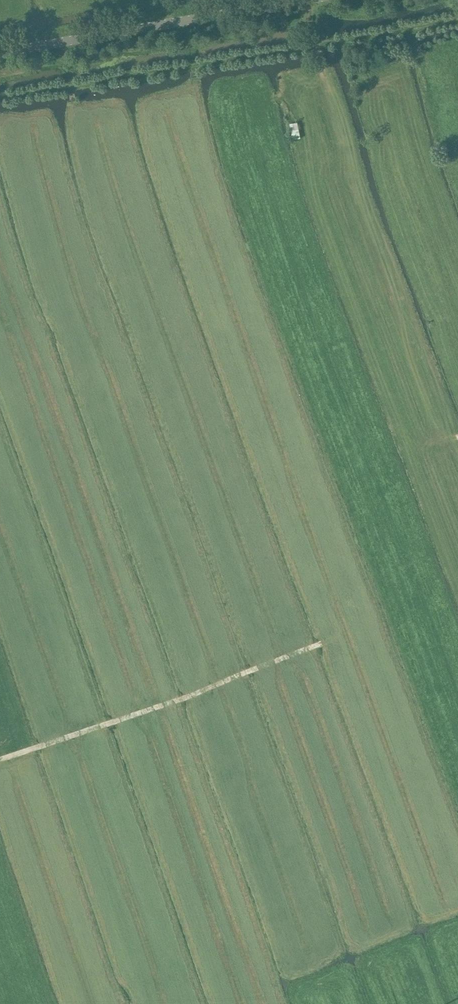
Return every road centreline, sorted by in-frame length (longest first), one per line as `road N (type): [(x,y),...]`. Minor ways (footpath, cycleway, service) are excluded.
road 1 (track): [(319,644),(0,759)]
road 2 (tertiary): [(0,52),(299,0)]

